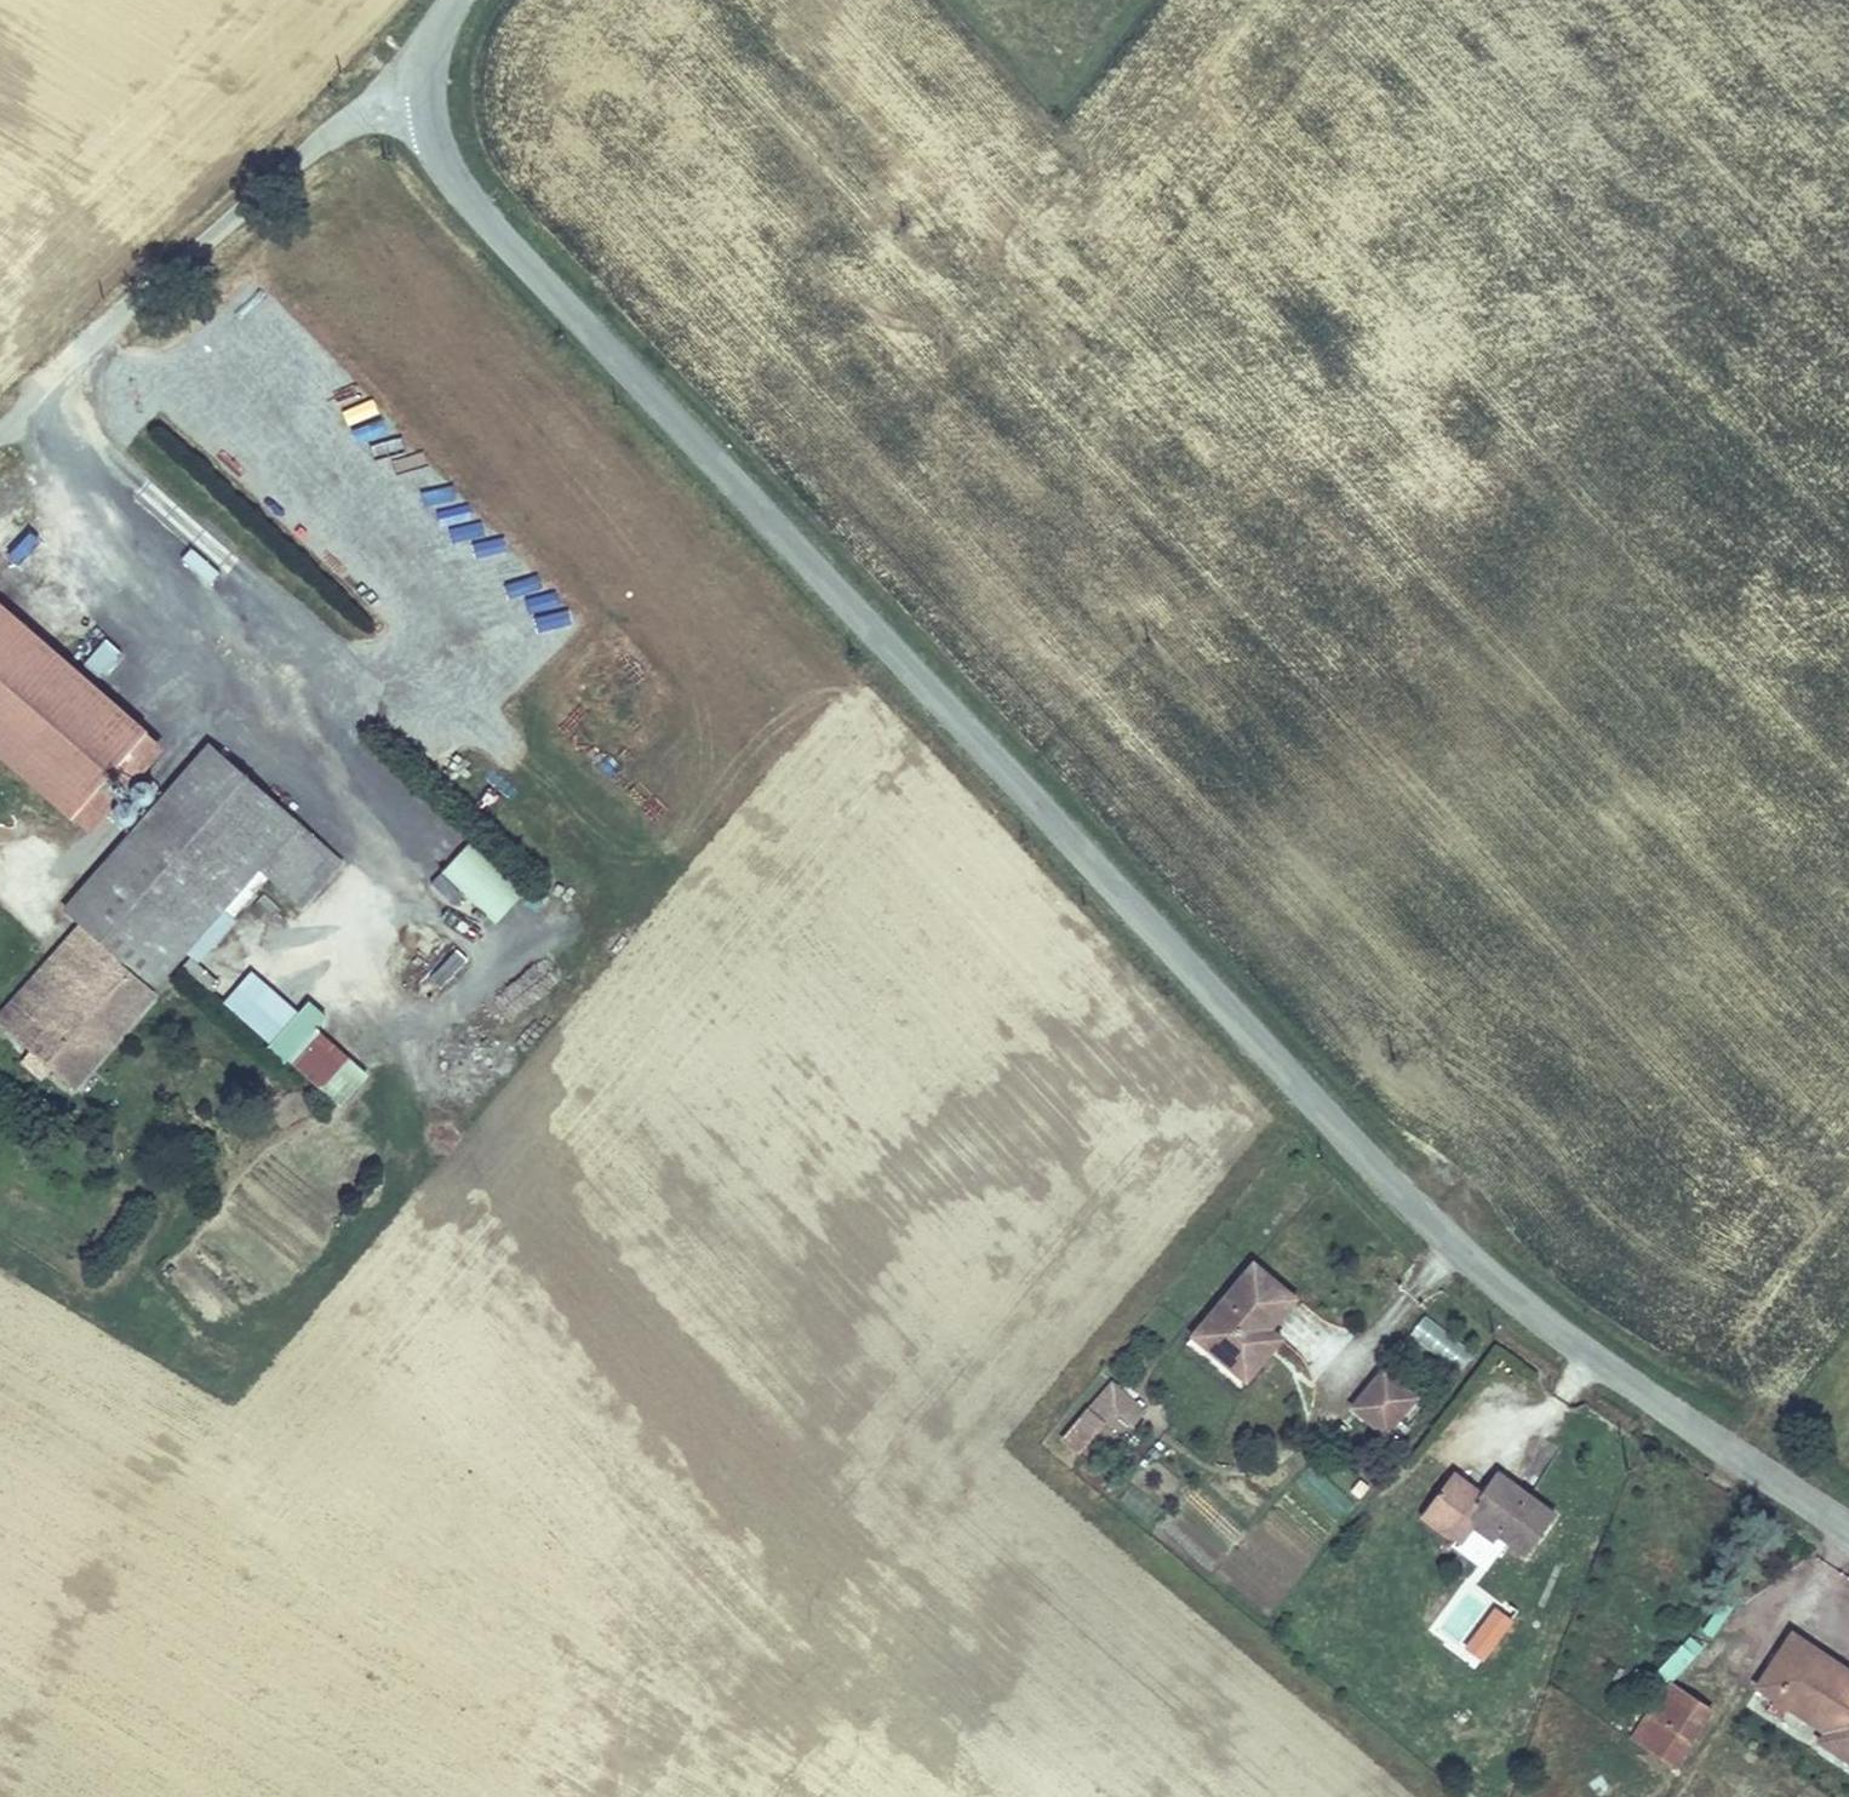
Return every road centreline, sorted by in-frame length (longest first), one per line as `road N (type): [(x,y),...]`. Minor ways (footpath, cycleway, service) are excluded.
road 1 (tertiary): [(453,0),(431,56),(431,137),(482,221),(1430,1221),(1544,1319),(1848,1531)]

